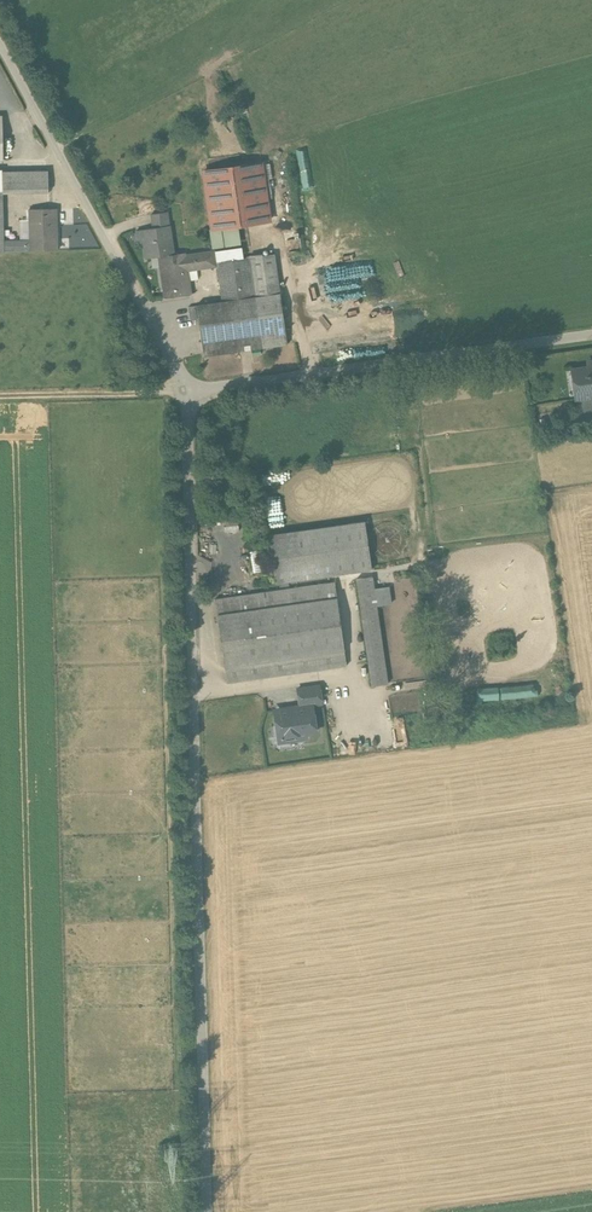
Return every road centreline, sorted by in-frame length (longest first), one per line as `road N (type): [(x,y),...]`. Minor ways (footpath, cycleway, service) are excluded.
road 1 (track): [(192,391),(207,1211)]
road 2 (track): [(591,335),(192,391)]
road 3 (track): [(195,694),(351,675),(342,584)]
road 4 (track): [(192,391),(0,395)]

